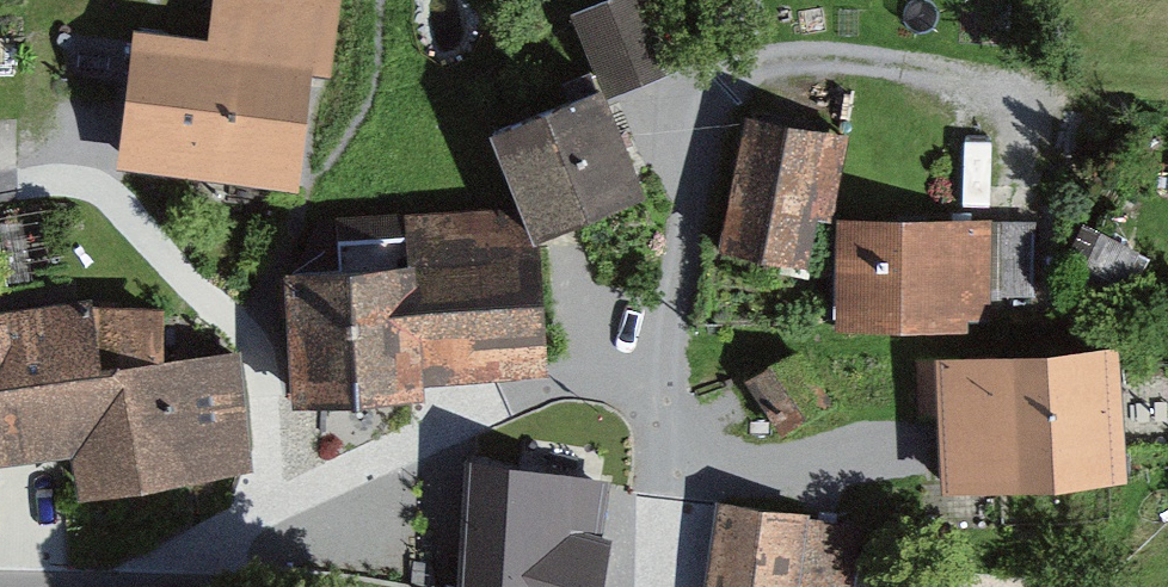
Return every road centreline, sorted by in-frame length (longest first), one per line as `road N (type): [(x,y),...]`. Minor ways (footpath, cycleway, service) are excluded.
road 1 (track): [(0,196),(47,174),(115,187),(200,279),(274,340),(295,405),(304,503)]

